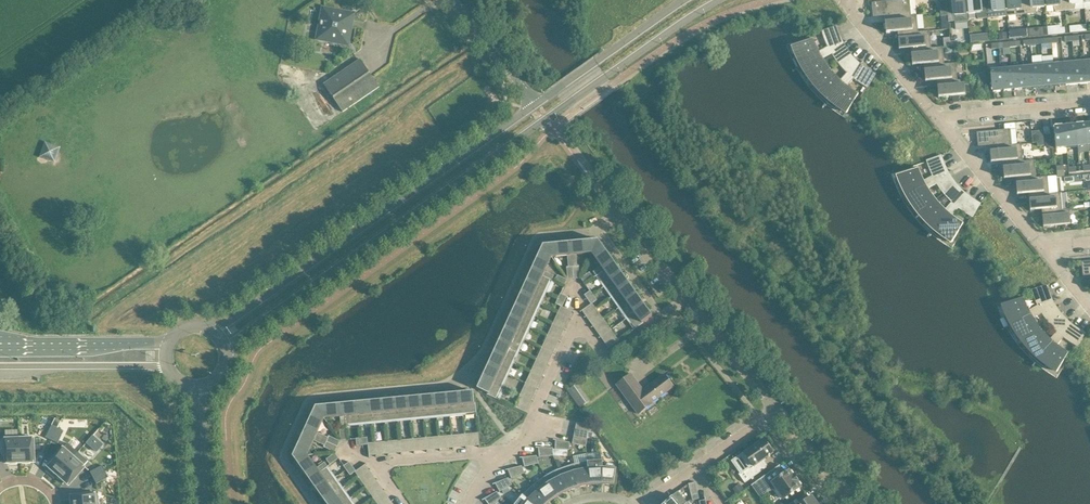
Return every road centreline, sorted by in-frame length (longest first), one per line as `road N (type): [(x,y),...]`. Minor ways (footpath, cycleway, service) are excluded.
road 1 (tertiary): [(228,347),(719,0)]
road 2 (tertiary): [(535,106),(217,332)]
road 3 (unclassified): [(586,171),(776,410)]
road 4 (tertiary): [(687,0),(535,106)]
road 5 (residential): [(1043,249),(938,119)]
road 6 (tertiary): [(166,347),(0,345)]
road 7 (tertiary): [(0,369),(165,368)]
road 8 (residential): [(646,503),(776,410)]
road 9 (residential): [(1089,105),(938,119)]
road 10 (residential): [(938,119),(849,0)]
road 11 (unclassified): [(535,106),(454,0)]
road 12 (unclassified): [(776,410),(854,503)]

